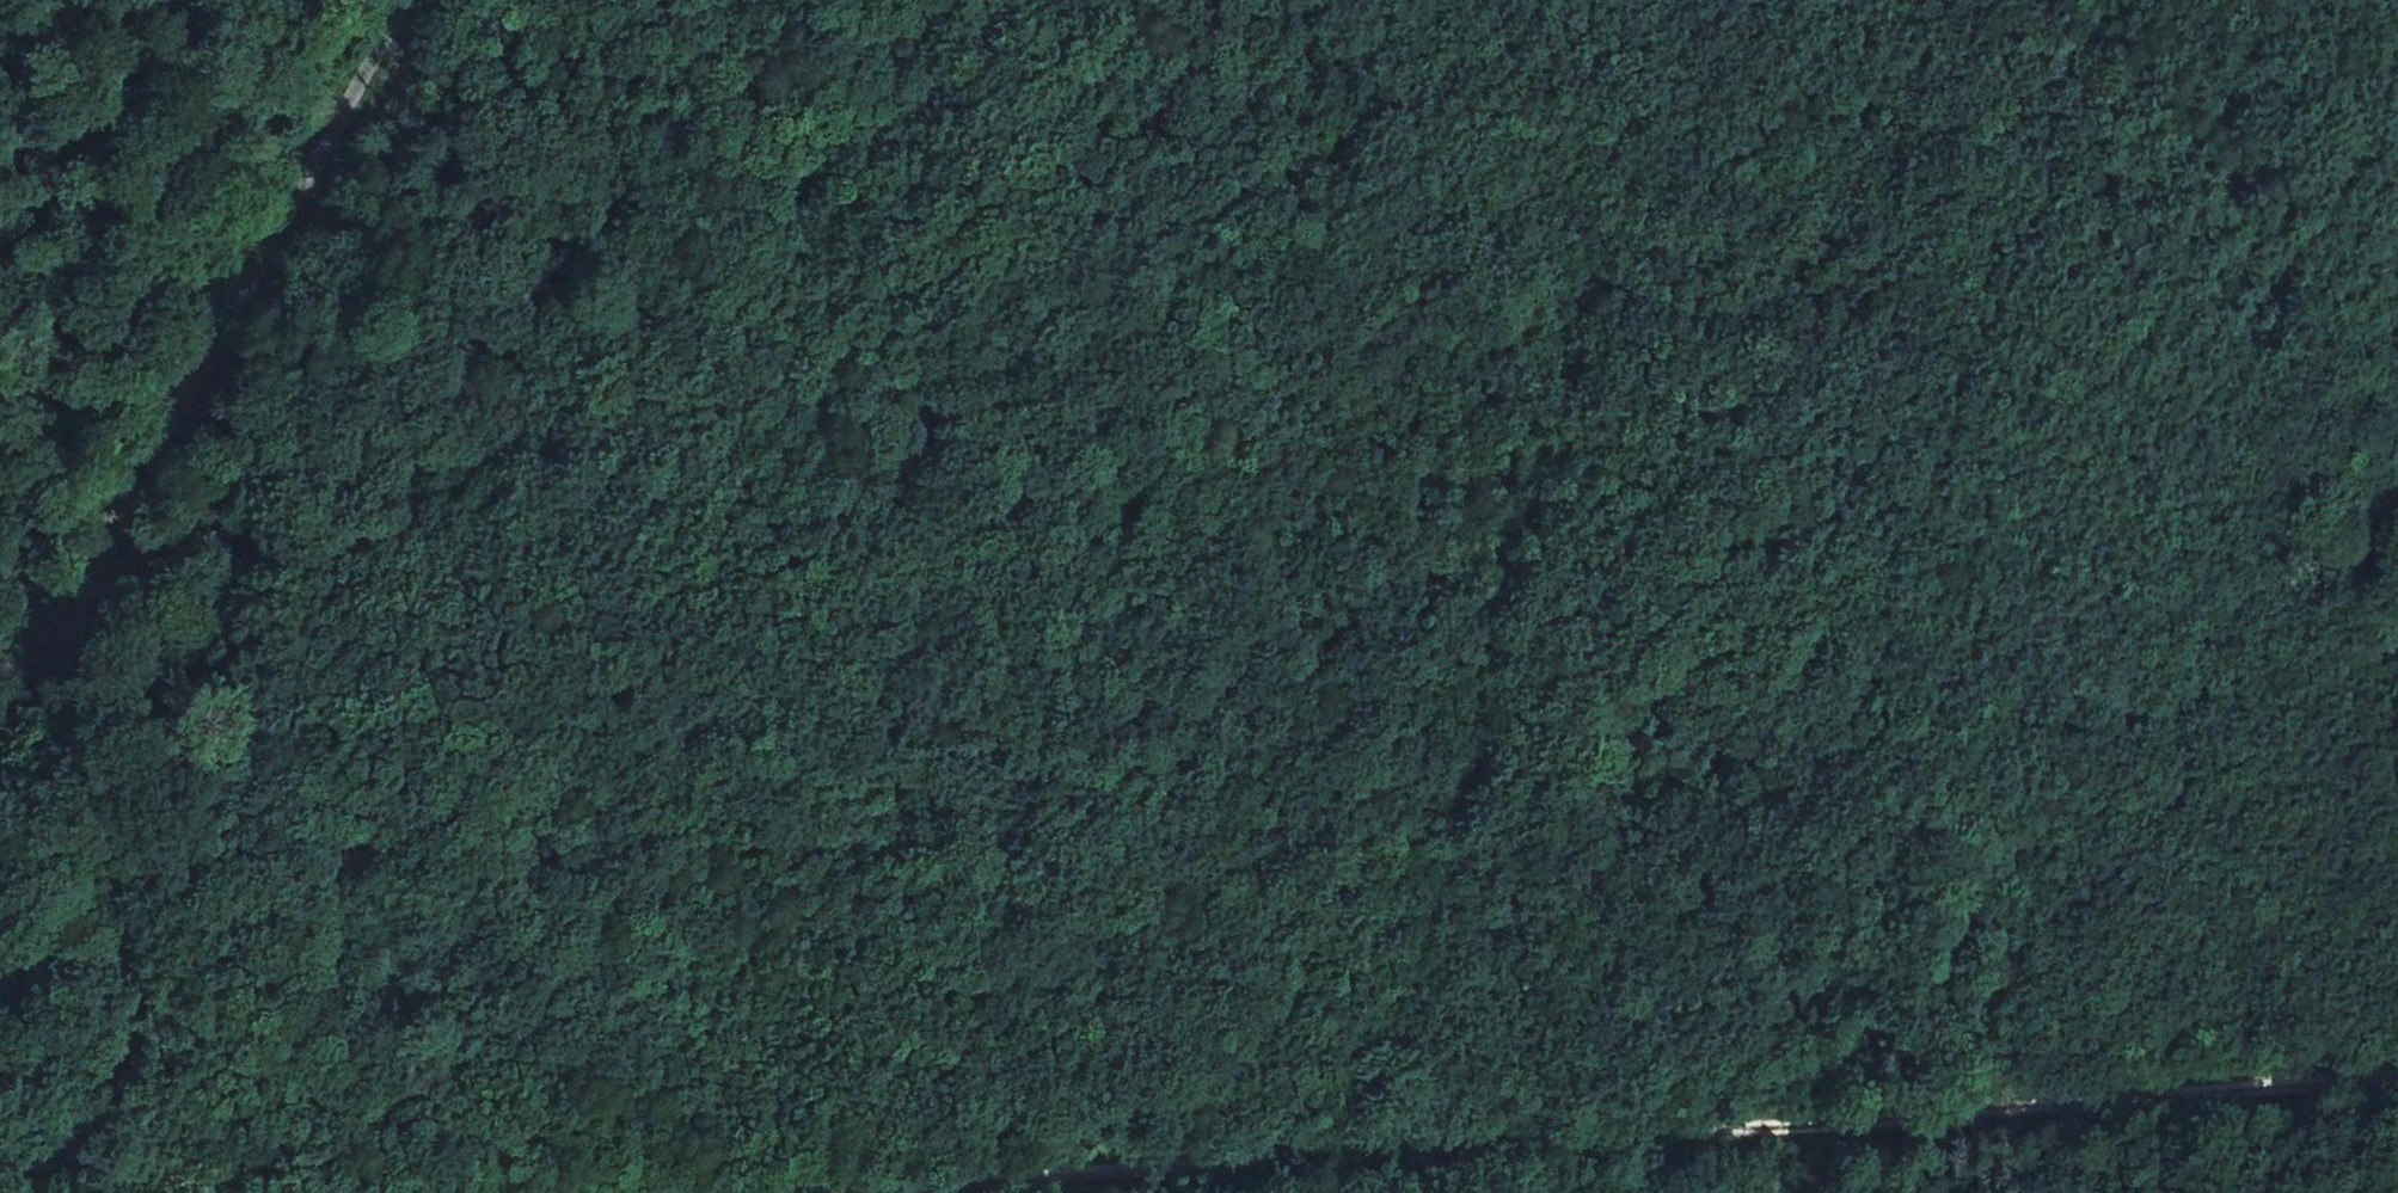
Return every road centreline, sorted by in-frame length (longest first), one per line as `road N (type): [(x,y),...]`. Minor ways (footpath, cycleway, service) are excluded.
road 1 (track): [(1019,1192),(1952,1123)]
road 2 (track): [(0,739),(126,502),(416,0)]
road 3 (track): [(1952,1123),(2397,1092)]

